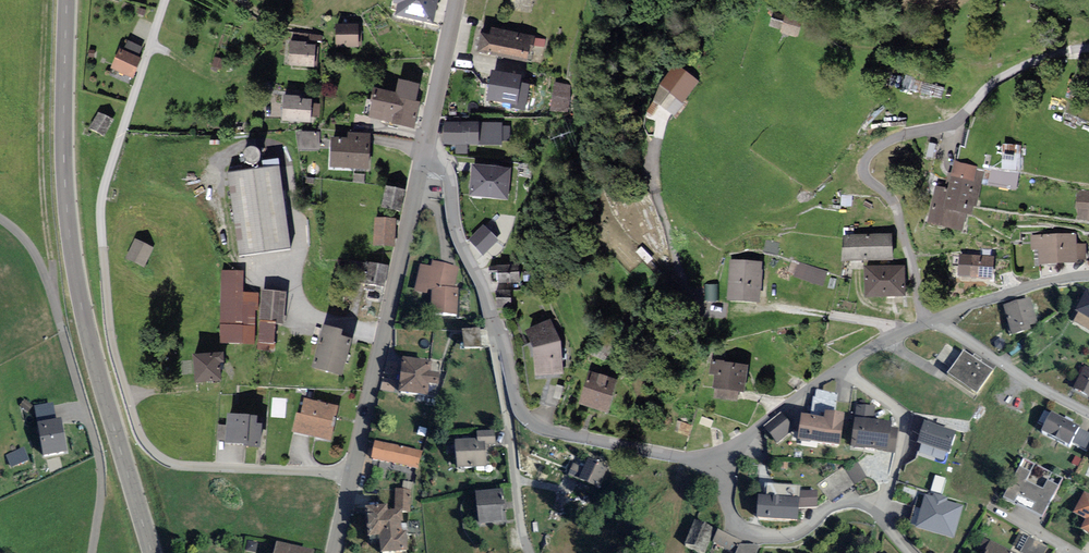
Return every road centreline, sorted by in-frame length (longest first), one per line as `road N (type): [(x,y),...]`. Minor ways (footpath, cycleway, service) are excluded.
road 1 (residential): [(166,0),(101,204),(110,331),(141,435),(180,465),(352,474)]
road 2 (secondary): [(69,0),(64,142),(71,242),(99,374),(152,552)]
road 3 (residential): [(1088,50),(1013,69),(956,120),(891,139),(864,162),(868,180),(898,209),(930,321)]
road 4 (residential): [(93,552),(102,492),(98,447),(39,259),(0,218)]
road 5 (tertiary): [(352,474),(424,154)]
road 6 (residential): [(719,464),(530,421),(501,334)]
road 7 (residential): [(916,552),(879,510),(862,502),(842,503),(787,536),(750,534),(729,509),(719,464)]
road 8 (residential): [(719,464),(847,367),(930,321)]
road 9 (residential): [(501,334),(494,345),(530,552)]
road 10 (residential): [(501,334),(457,229),(448,173),(424,154)]
road 11 (residential): [(930,321),(1088,413)]
road 12 (residential): [(930,321),(1088,276)]
road 13 (tertiary): [(424,154),(457,0)]

